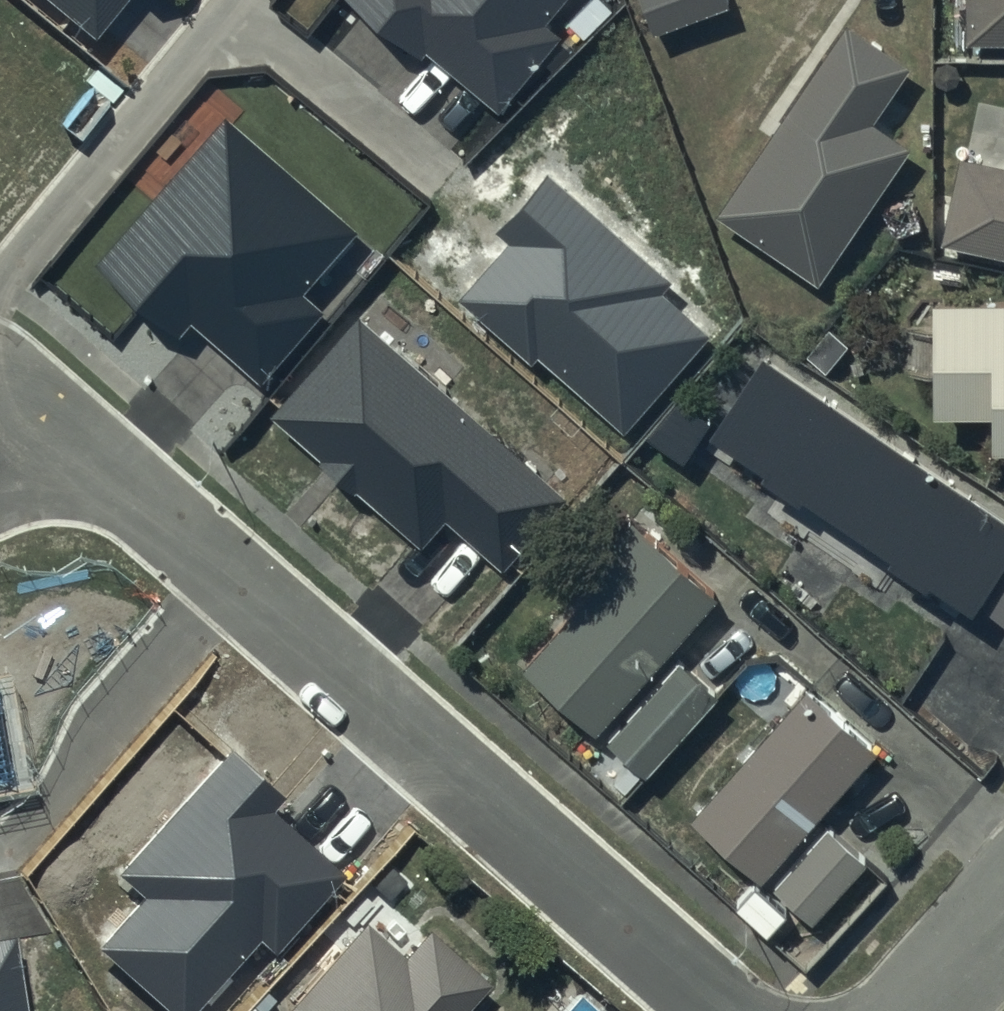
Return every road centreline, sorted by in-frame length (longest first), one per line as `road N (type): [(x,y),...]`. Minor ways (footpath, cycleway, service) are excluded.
road 1 (residential): [(721,1010),(108,472),(0,433)]
road 2 (residential): [(1003,912),(919,1010)]

